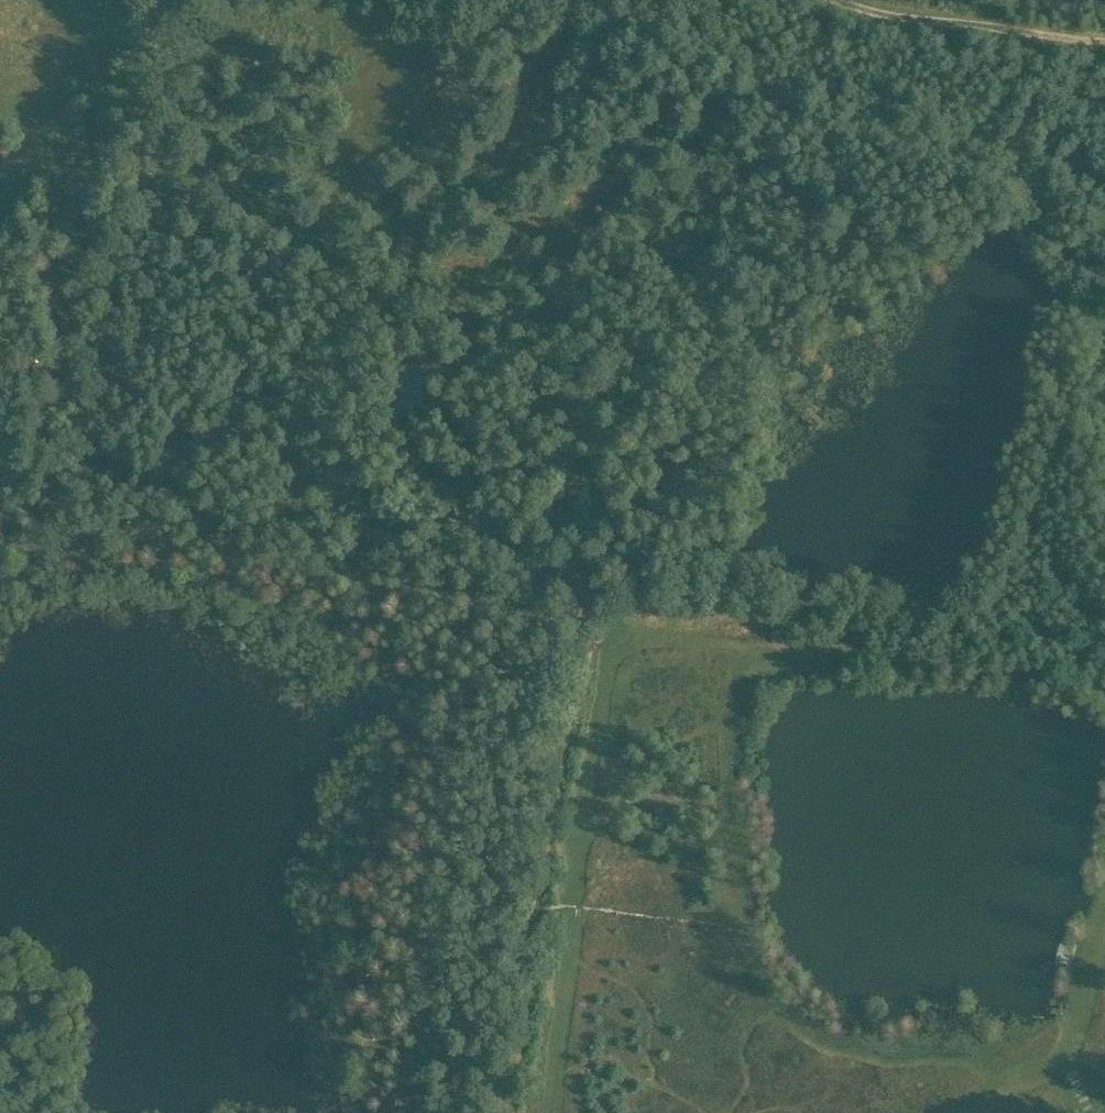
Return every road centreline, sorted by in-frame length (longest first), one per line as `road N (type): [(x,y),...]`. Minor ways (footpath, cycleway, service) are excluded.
road 1 (track): [(838,0),(873,13),(1104,45)]

